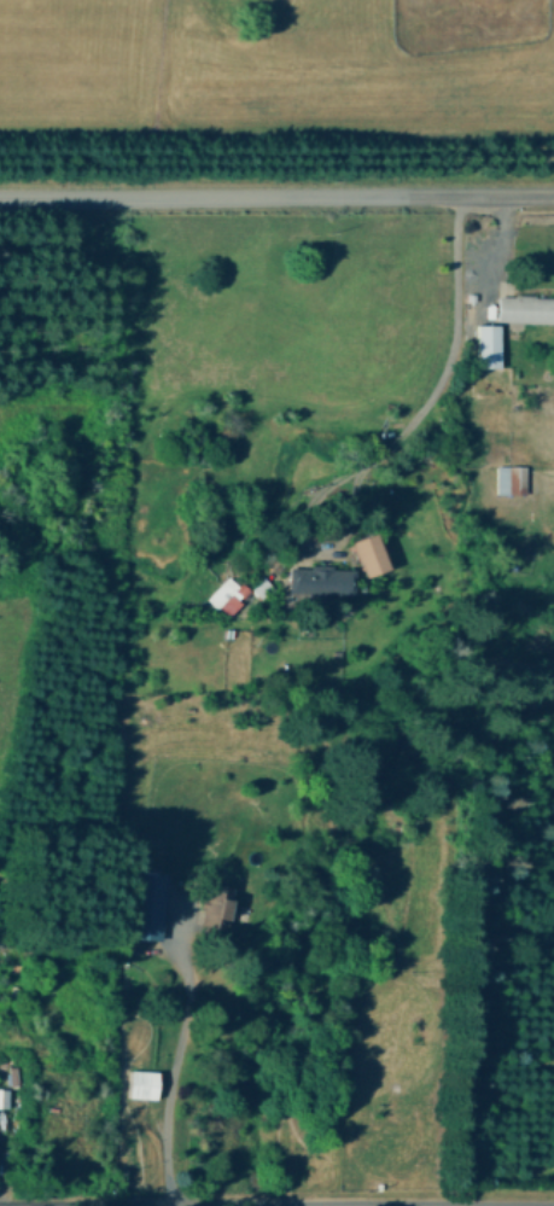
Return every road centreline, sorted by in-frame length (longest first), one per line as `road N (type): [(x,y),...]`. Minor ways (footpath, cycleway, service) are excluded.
road 1 (residential): [(553,197),(0,197)]
road 2 (residential): [(0,1205),(348,1205)]

